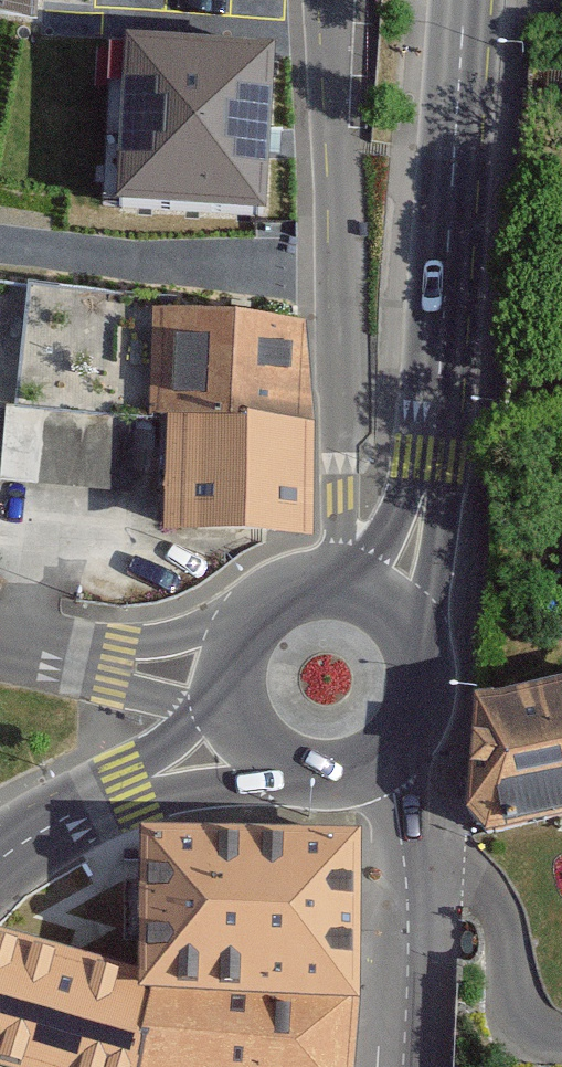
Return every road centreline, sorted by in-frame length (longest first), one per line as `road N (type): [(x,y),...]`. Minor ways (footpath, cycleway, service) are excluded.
road 1 (secondary): [(463,0),(430,459),(419,526),(388,603)]
road 2 (residential): [(316,0),(335,270),(337,583)]
road 3 (secondary): [(239,734),(89,805),(0,858)]
road 4 (residential): [(405,863),(458,871),(480,888),(496,911),(511,992),(526,1021),(561,1035)]
road 5 (secondary): [(337,583),(285,591),(244,625),(225,674),(239,734)]
road 6 (residential): [(400,1066),(405,863)]
road 7 (secondary): [(386,765),(408,743),(428,684),(423,654),(388,603)]
road 8 (secondary): [(239,734),(260,760),(323,784),(386,765)]

